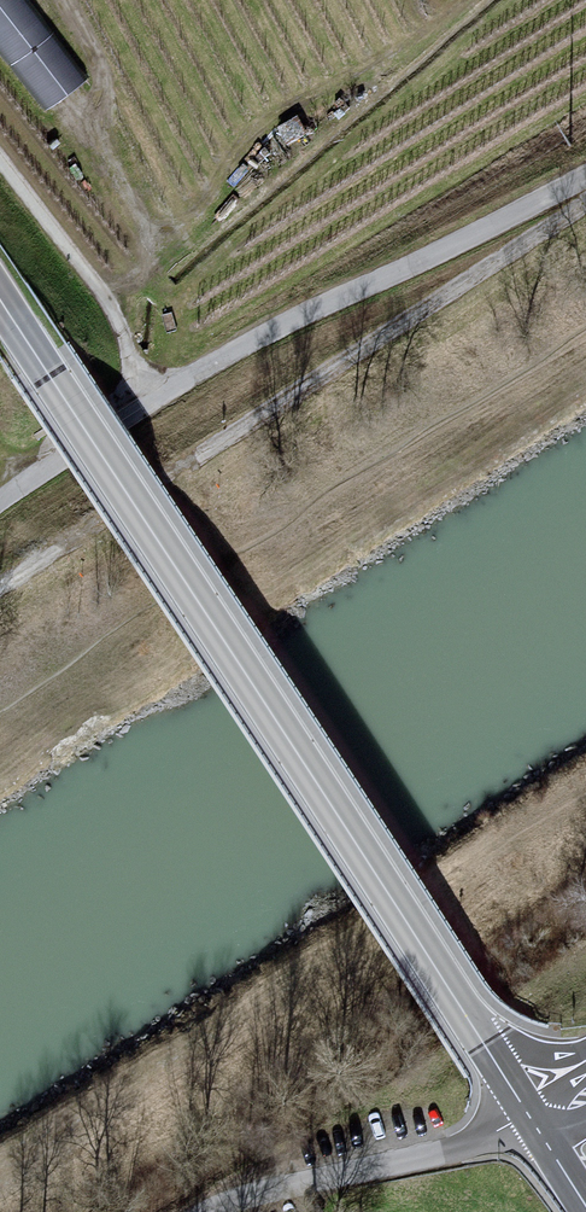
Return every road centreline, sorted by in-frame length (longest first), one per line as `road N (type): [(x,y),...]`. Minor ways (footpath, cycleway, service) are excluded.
road 1 (tertiary): [(0,301),(518,1098)]
road 2 (track): [(151,396),(585,178)]
road 3 (unclassified): [(527,1112),(445,1151),(227,1211)]
road 4 (track): [(151,396),(100,297),(0,167)]
road 5 (track): [(0,499),(151,396)]

